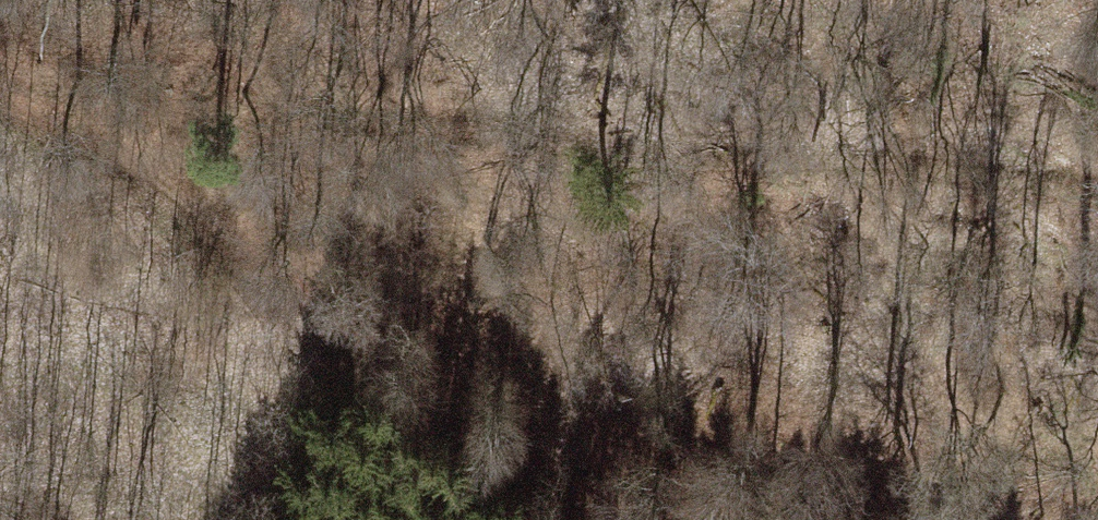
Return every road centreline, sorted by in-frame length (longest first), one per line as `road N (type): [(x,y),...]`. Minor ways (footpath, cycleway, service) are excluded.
road 1 (track): [(1097,201),(854,158),(619,150),(392,117),(283,114),(191,193)]
road 2 (track): [(0,94),(73,125),(191,193),(440,374),(785,519)]

